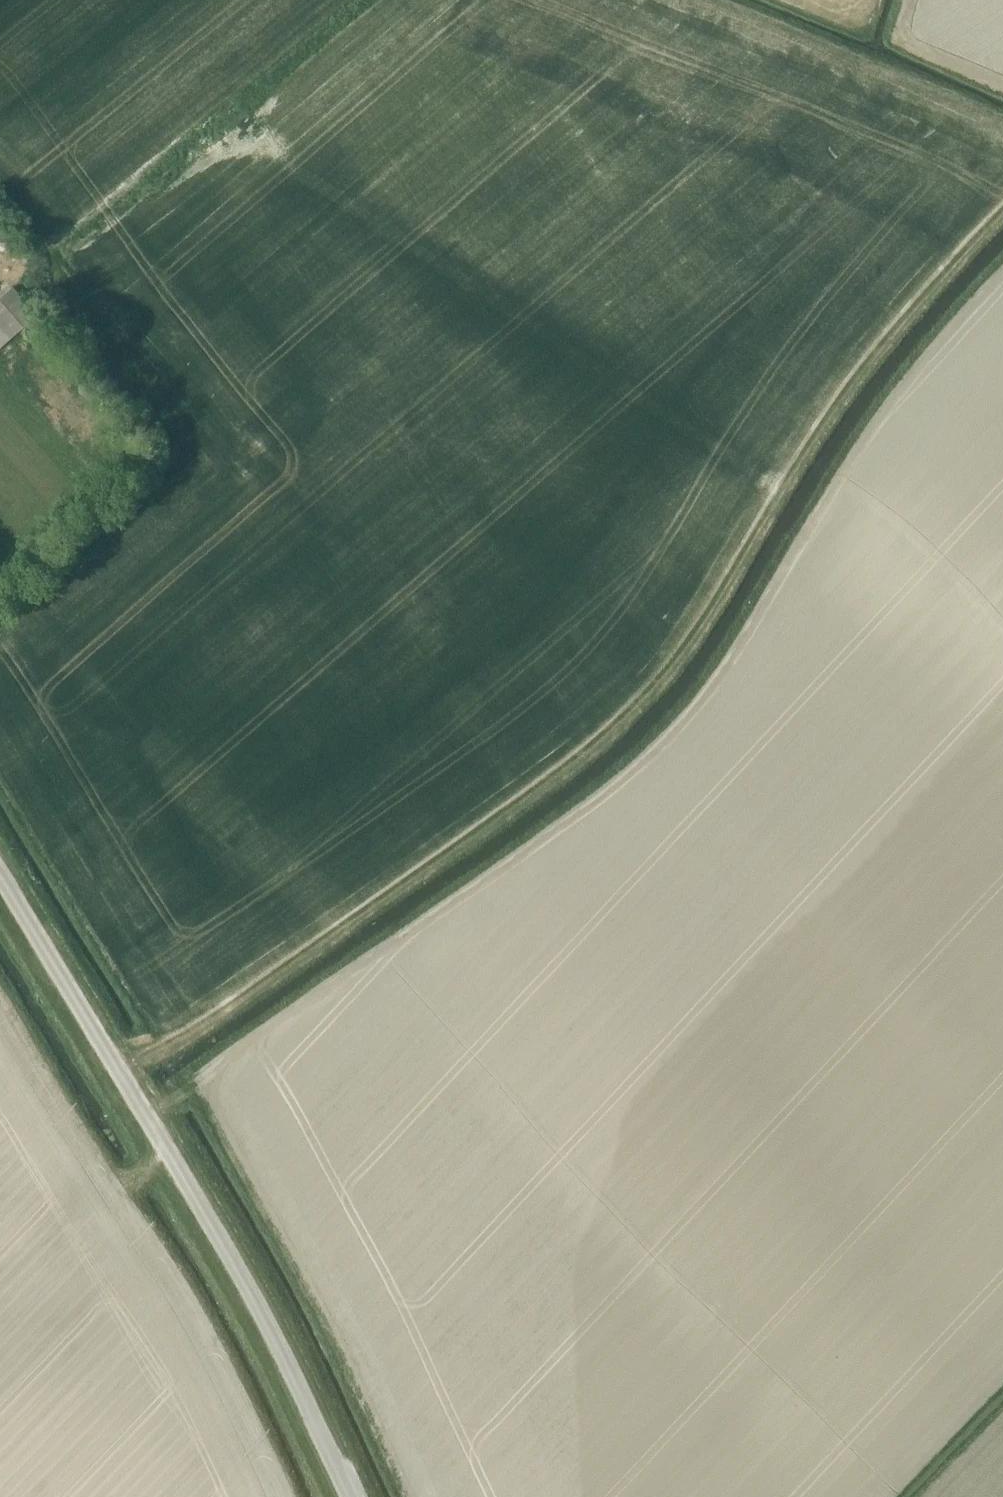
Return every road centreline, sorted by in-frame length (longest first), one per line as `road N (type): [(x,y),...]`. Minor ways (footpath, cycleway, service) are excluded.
road 1 (tertiary): [(349,1496),(240,1274),(0,875)]

